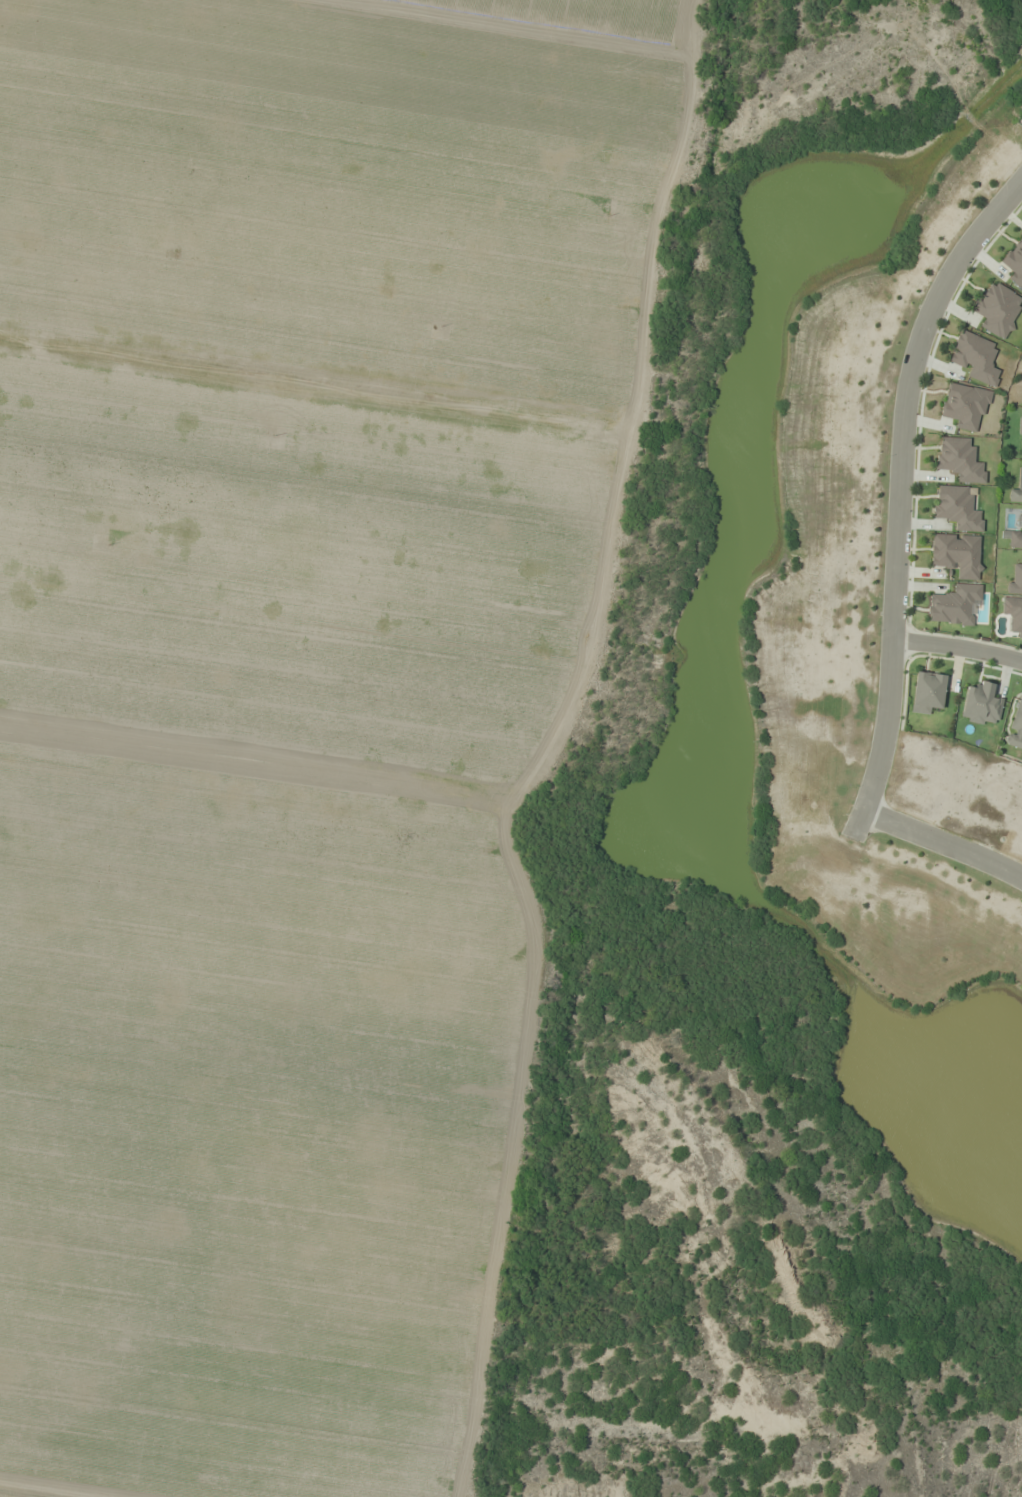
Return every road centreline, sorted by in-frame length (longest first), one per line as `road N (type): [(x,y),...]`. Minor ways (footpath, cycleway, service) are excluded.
road 1 (residential): [(1021,178),(942,279),(904,390),(891,682),(862,809)]
road 2 (residential): [(862,809),(1021,879)]
road 3 (residential): [(893,640),(1021,661)]

